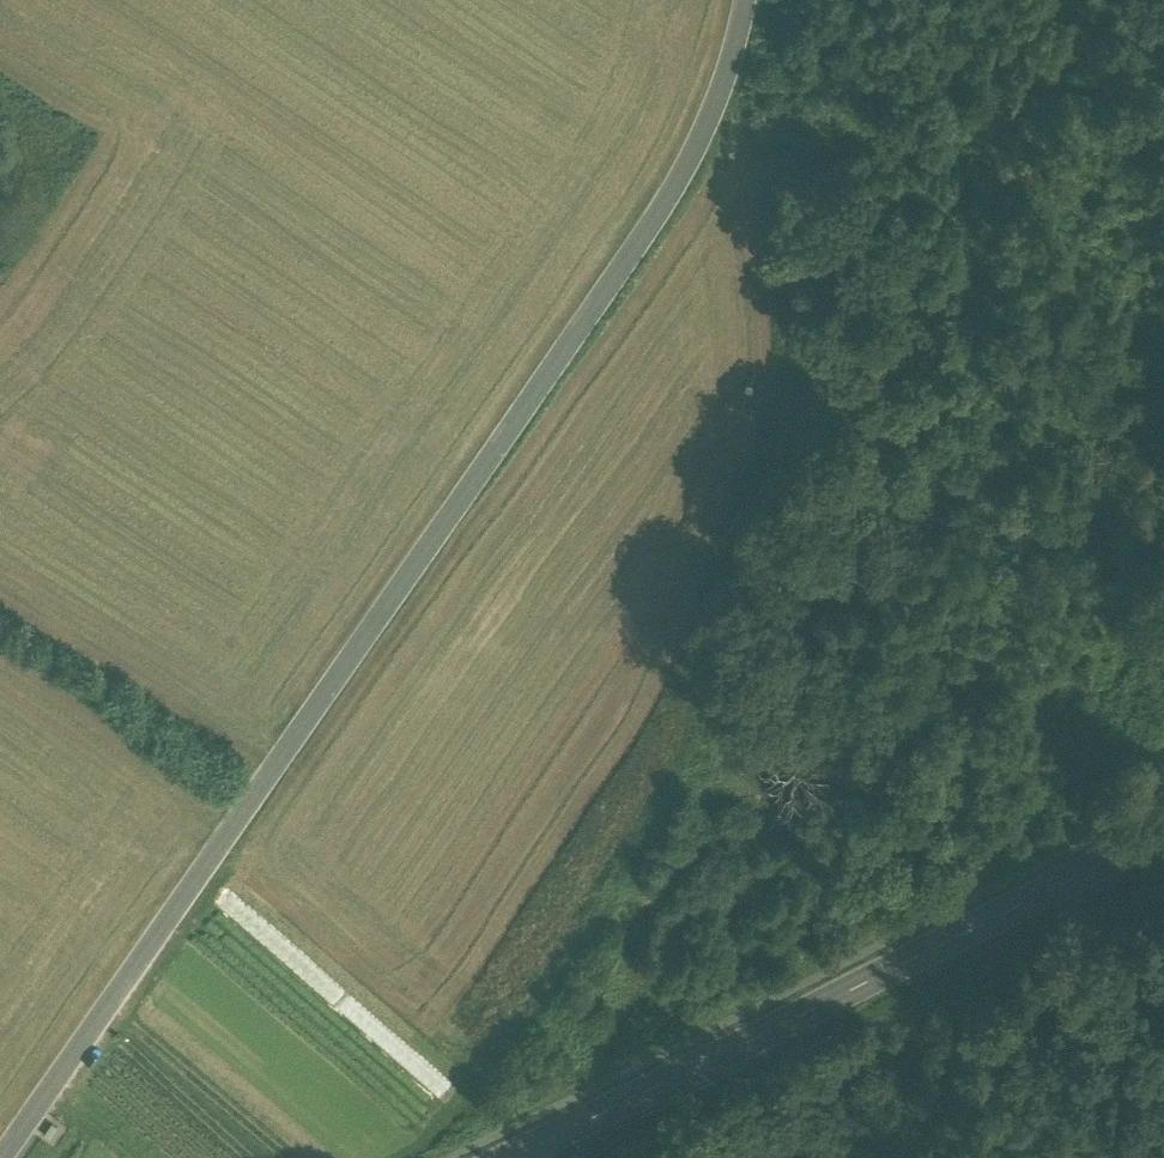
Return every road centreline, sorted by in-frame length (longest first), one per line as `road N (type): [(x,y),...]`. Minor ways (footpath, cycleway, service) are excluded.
road 1 (residential): [(742,0),(705,127),(664,204),(0,1157)]
road 2 (secondary): [(1163,830),(501,1157)]
road 3 (track): [(882,1157),(935,1086),(996,957),(984,890)]

